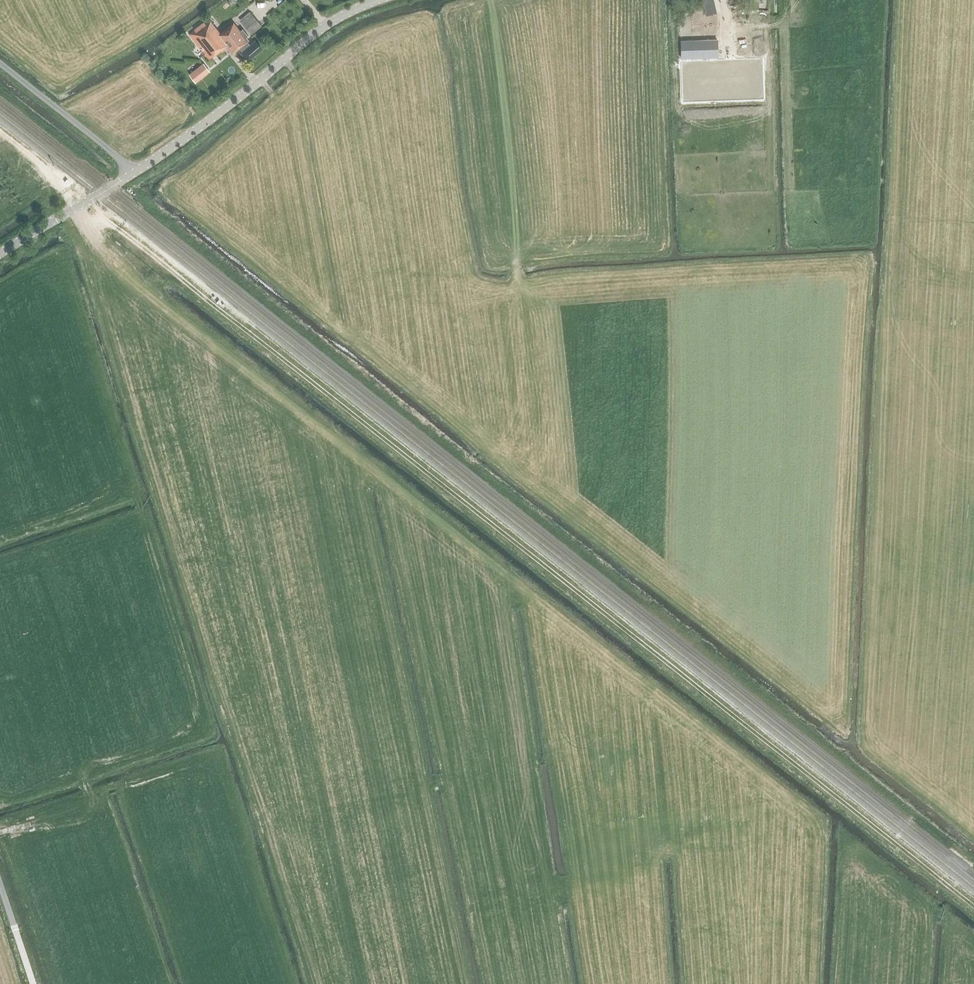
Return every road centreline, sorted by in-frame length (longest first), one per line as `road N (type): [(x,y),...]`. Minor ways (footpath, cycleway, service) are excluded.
road 1 (track): [(89,201),(973,907)]
road 2 (tertiary): [(0,256),(176,146),(325,27),(381,0)]

